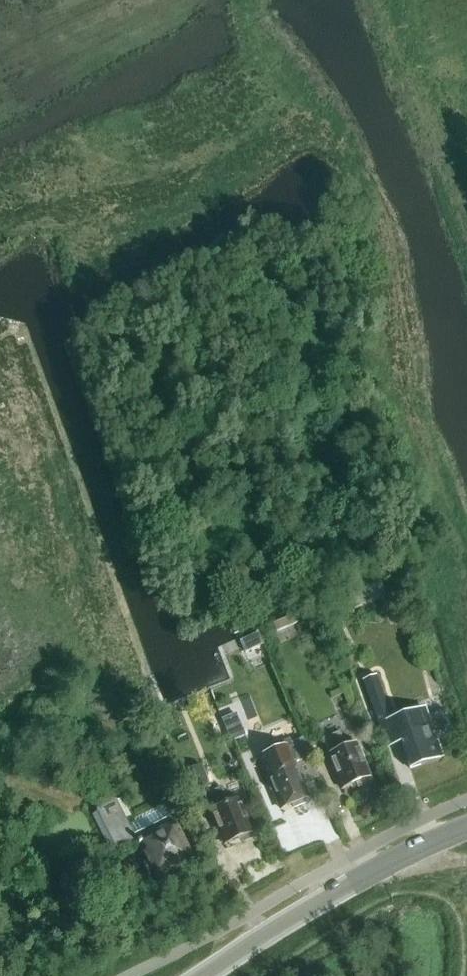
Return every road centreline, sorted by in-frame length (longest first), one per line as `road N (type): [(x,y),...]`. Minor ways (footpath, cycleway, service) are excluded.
road 1 (secondary): [(210,975),(385,869),(466,832)]

